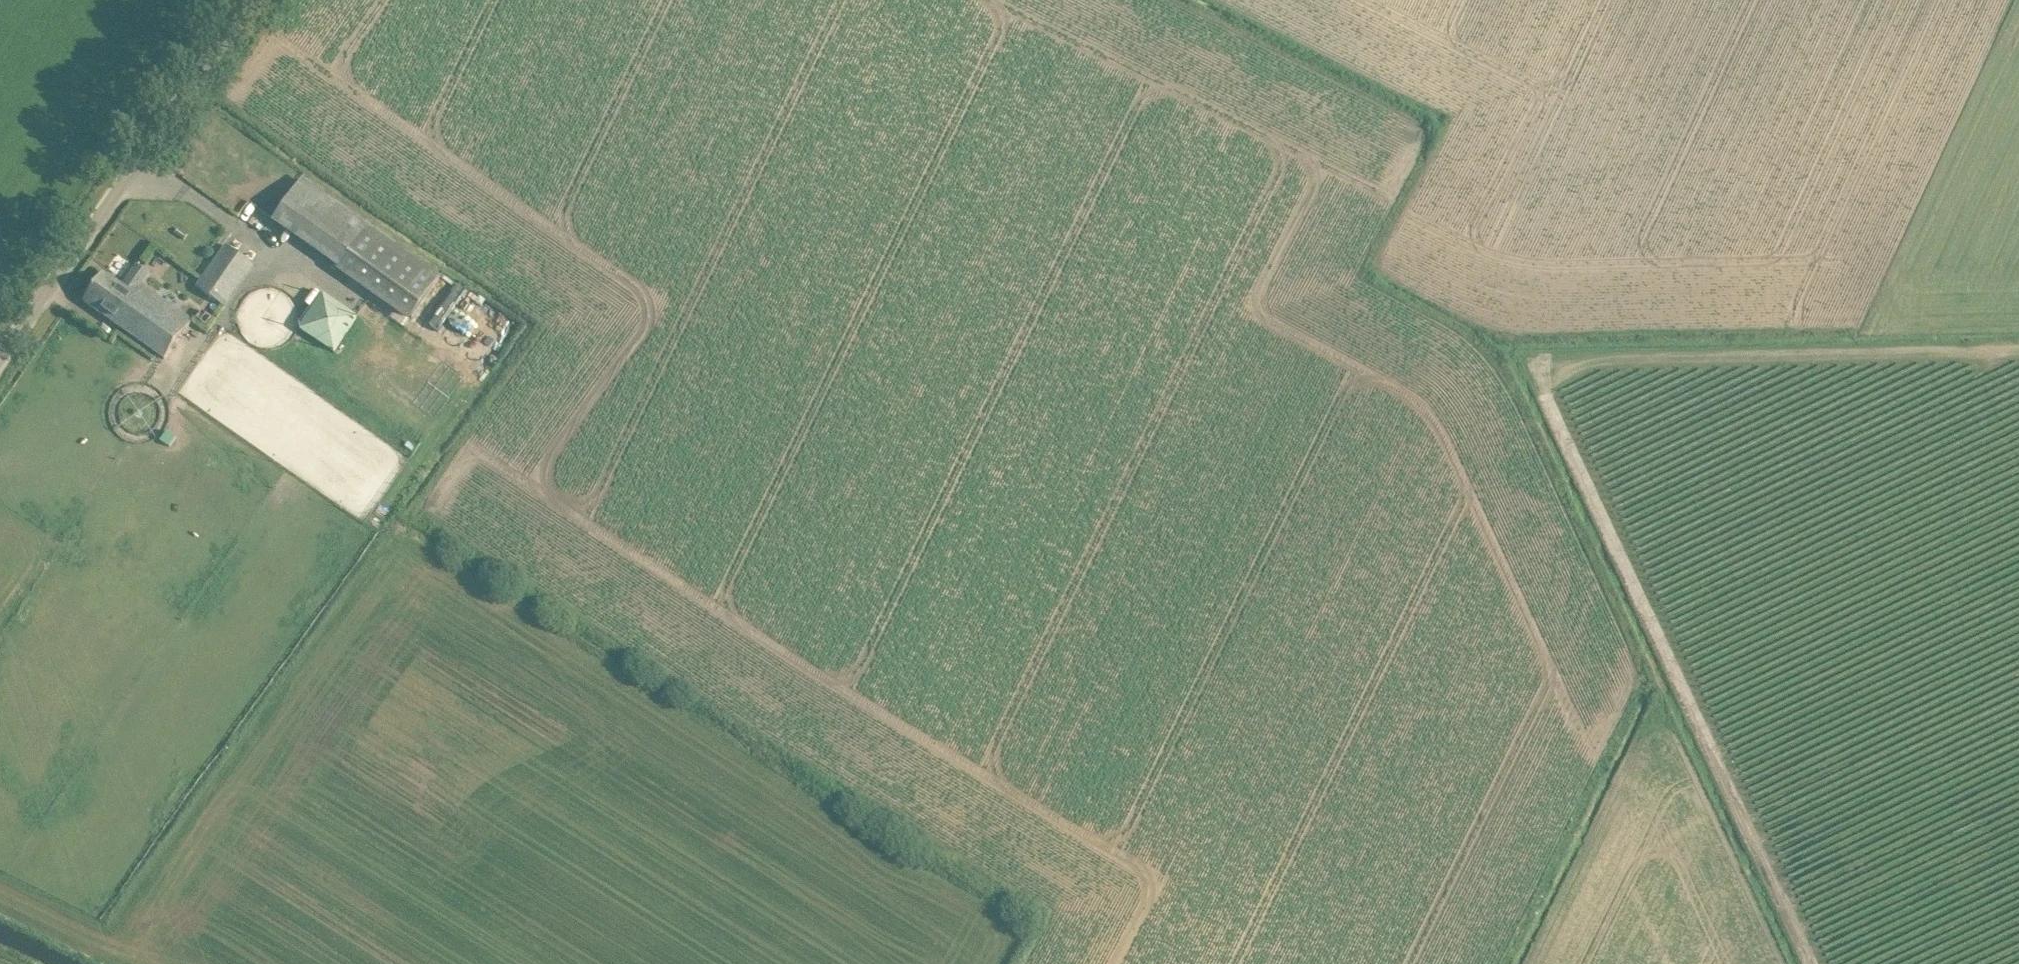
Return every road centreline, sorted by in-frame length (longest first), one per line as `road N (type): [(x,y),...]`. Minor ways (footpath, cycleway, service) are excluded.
road 1 (unclassified): [(0,364),(250,0)]

